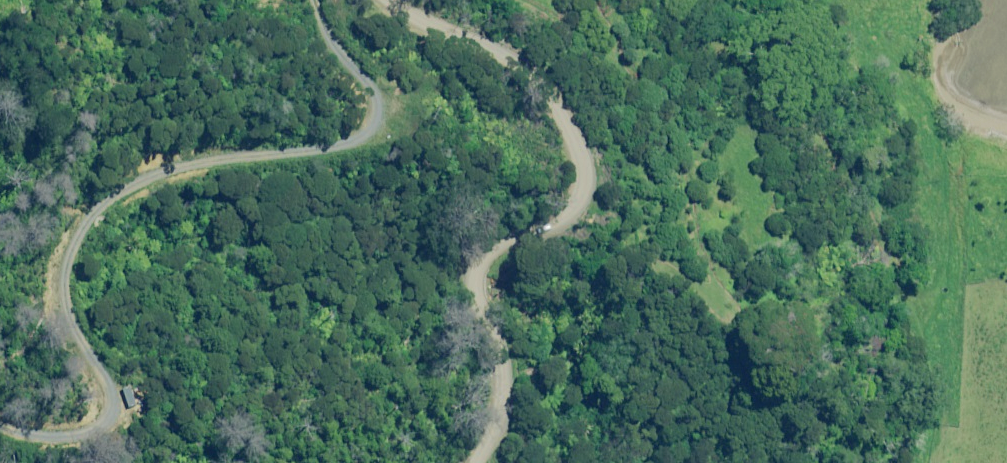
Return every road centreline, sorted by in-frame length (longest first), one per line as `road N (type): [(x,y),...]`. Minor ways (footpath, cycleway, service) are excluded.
road 1 (unclassified): [(420,0),(505,42),(573,129),(579,196),(496,227),(469,261),(506,381),(463,462)]
road 2 (track): [(946,462),(957,410),(826,131)]

